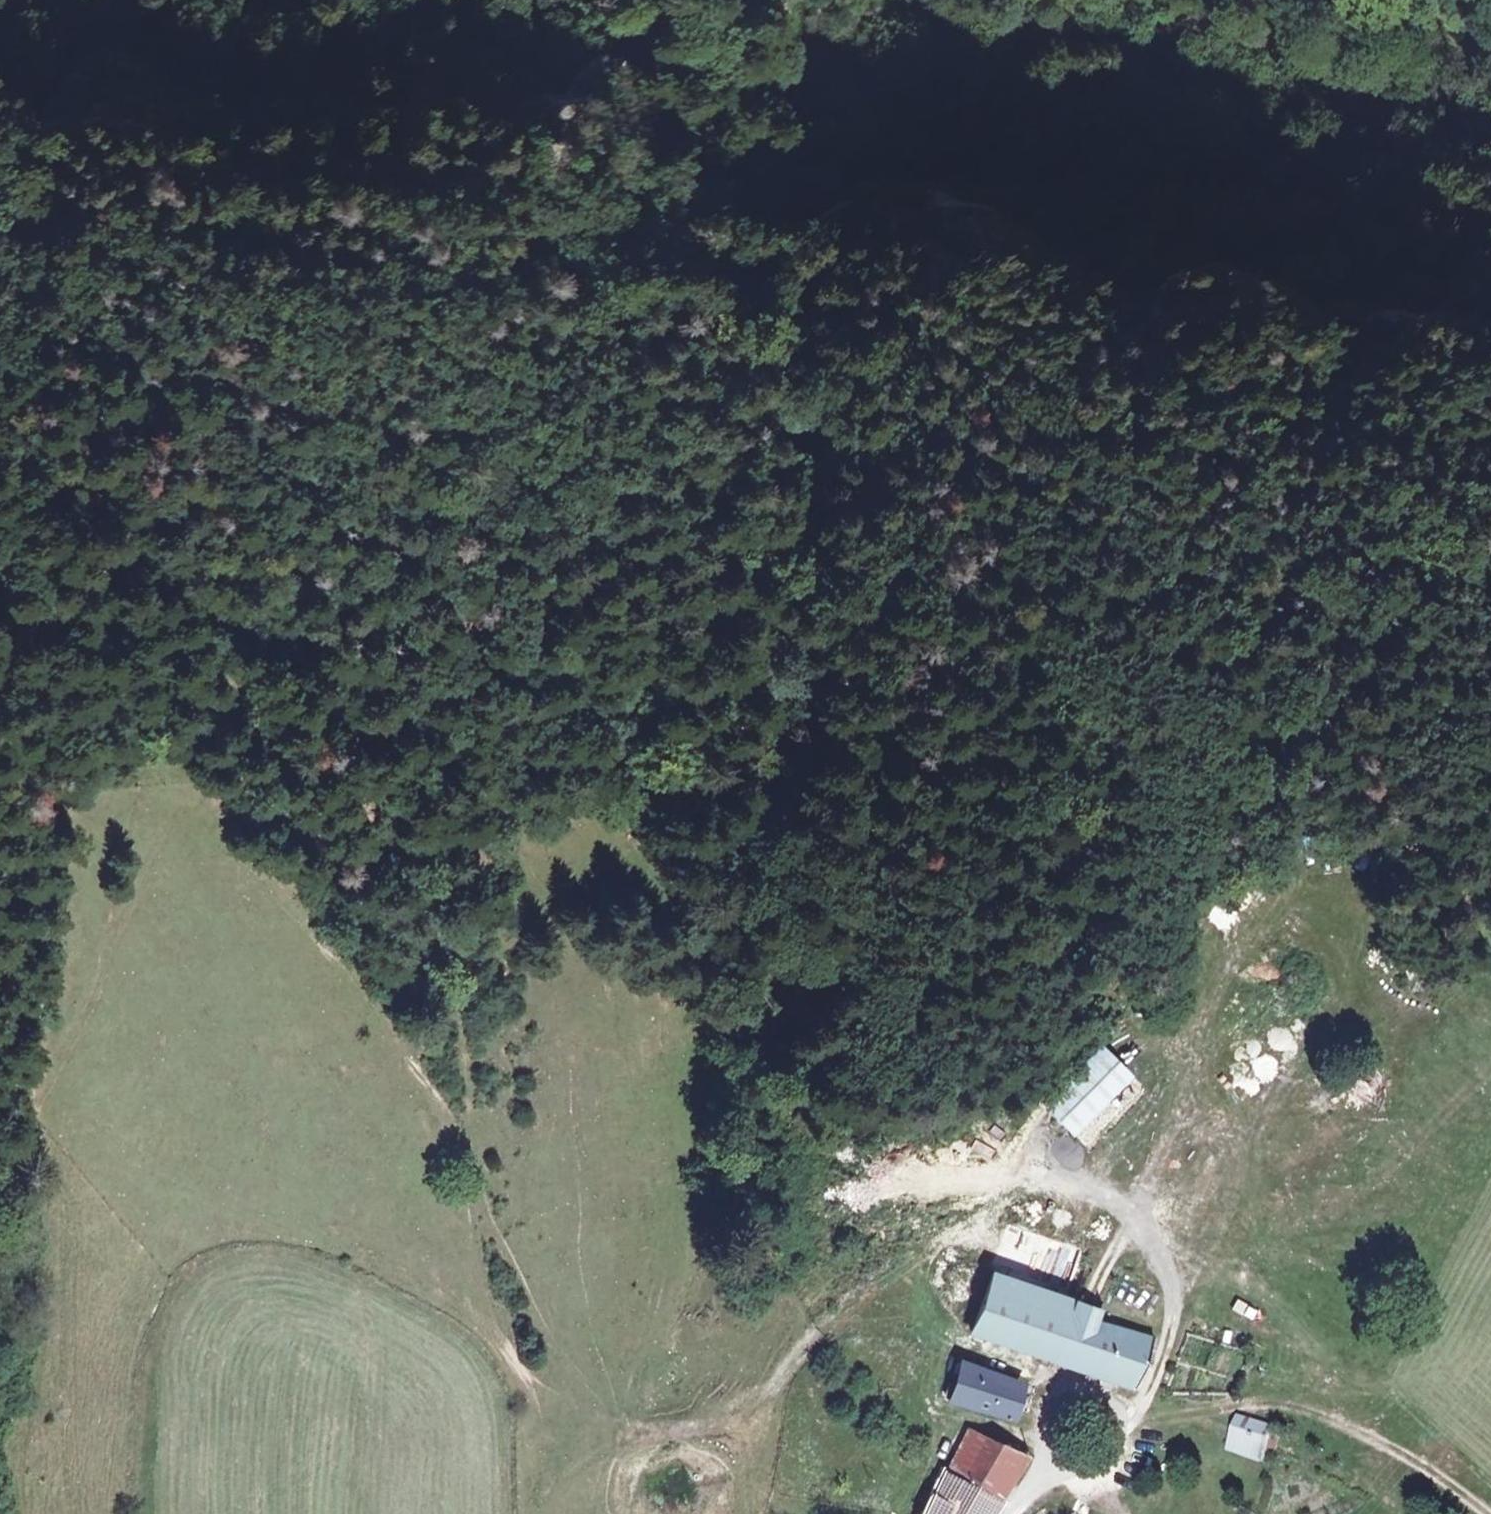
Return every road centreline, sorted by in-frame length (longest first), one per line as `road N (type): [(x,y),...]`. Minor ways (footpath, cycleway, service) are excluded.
road 1 (track): [(1476,1513),(1351,1438),(1276,1349),(1171,1322)]
road 2 (track): [(1139,1409),(1167,1356),(1172,1297),(1165,1274),(1124,1207),(1073,1171),(1042,1129)]
road 3 (unclassified): [(1017,1513),(1030,1495),(1139,1409)]

